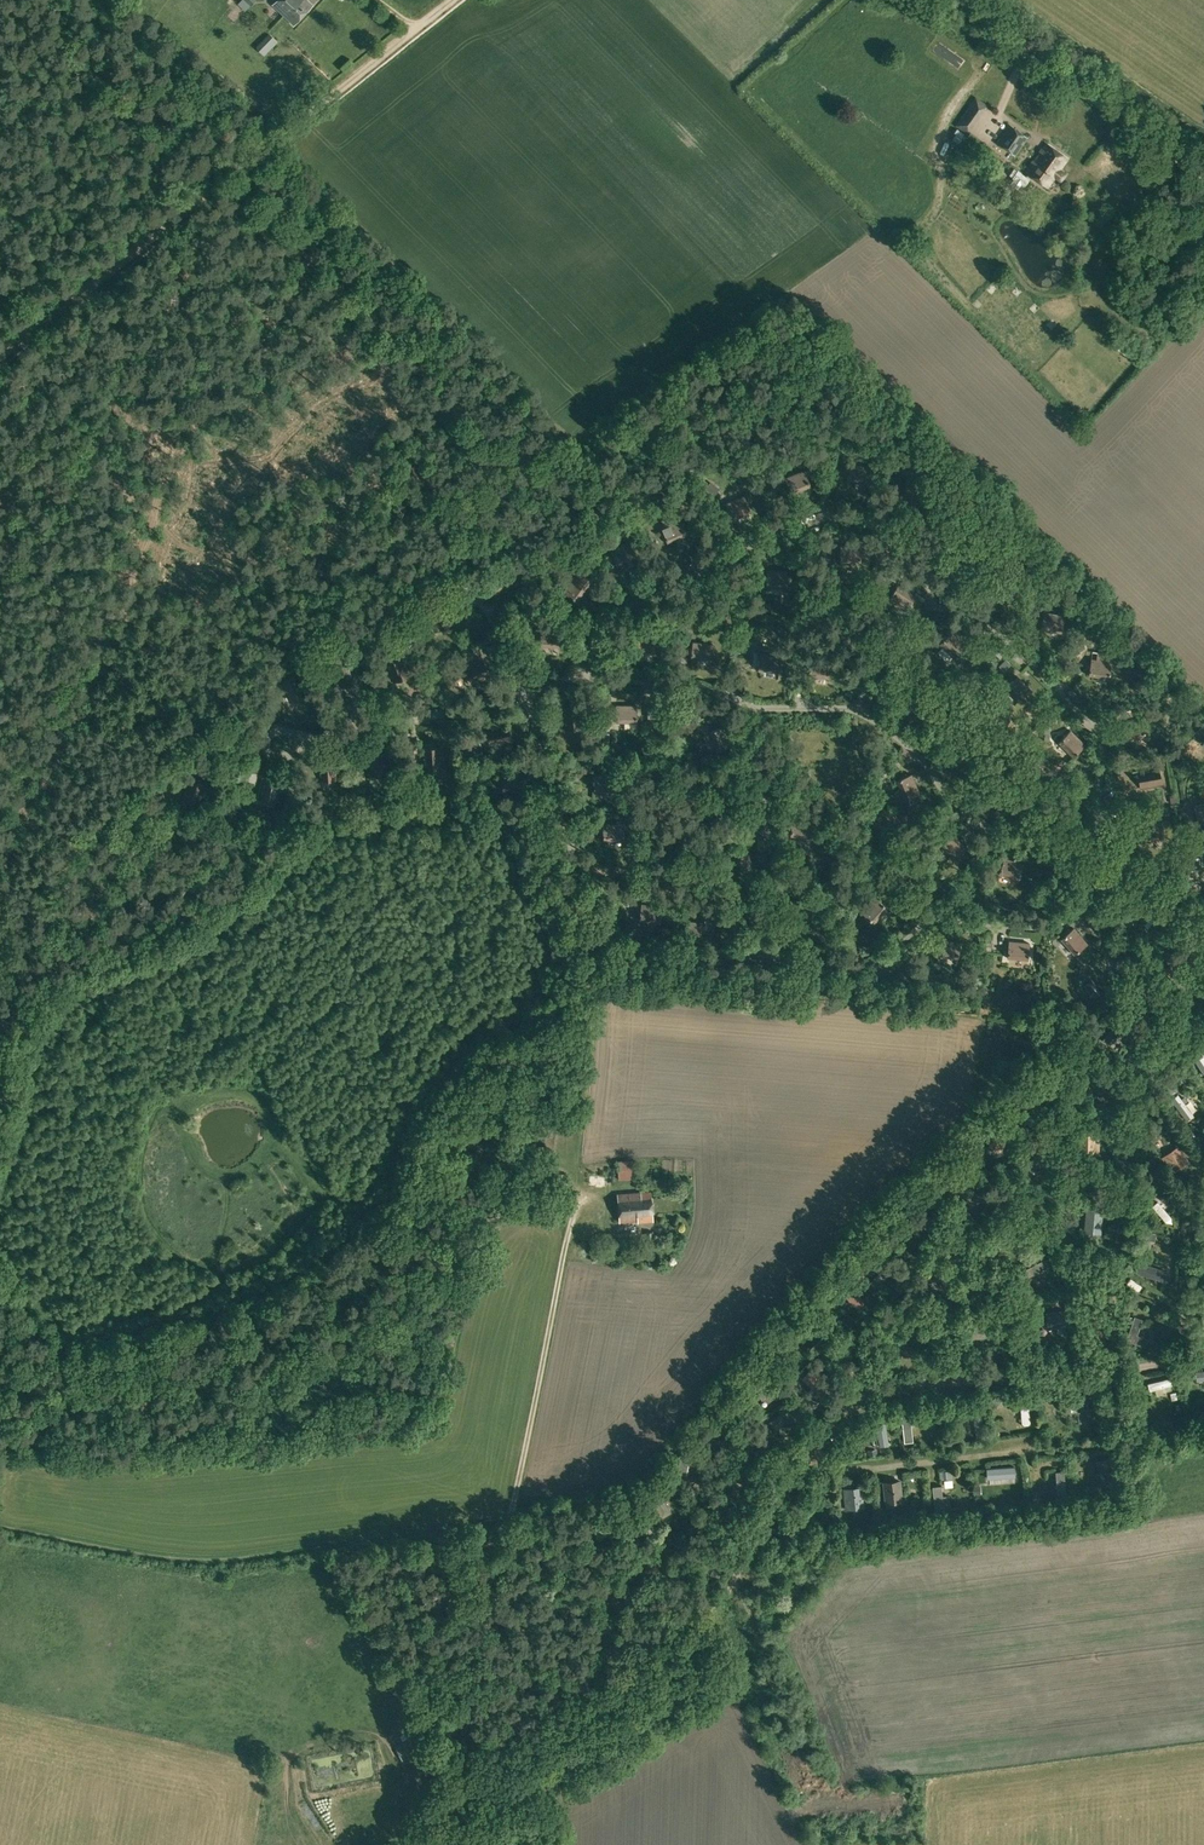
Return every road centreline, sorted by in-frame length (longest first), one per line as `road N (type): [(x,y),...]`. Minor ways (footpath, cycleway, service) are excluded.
road 1 (track): [(455,1787),(469,1679),(502,1560),(572,1216)]
road 2 (track): [(0,355),(452,0)]
road 3 (track): [(690,1629),(734,1570),(810,1436),(867,1389),(1096,1369)]
road 4 (track): [(1203,173),(961,0)]
road 5 (track): [(455,1787),(690,1629)]
road 6 (track): [(1181,1357),(1183,1264),(1203,1161)]

